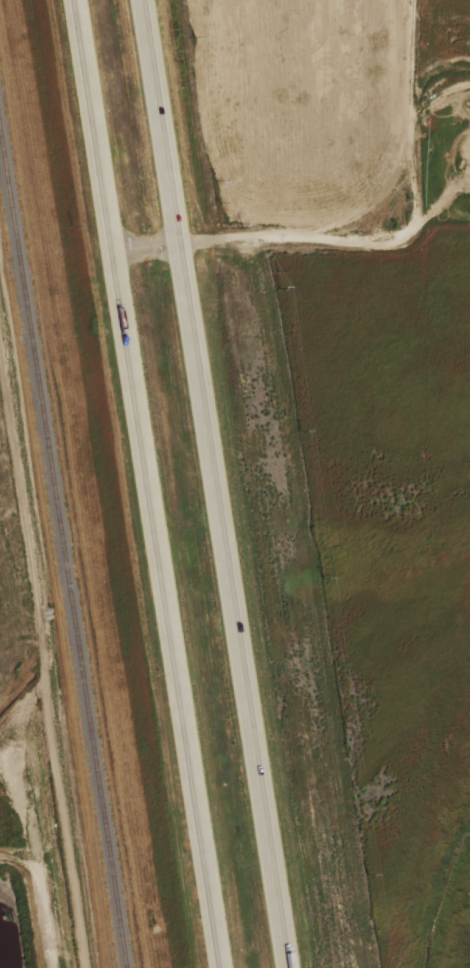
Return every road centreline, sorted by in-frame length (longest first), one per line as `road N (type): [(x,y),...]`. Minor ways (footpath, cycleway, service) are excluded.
road 1 (trunk): [(290,967),(140,0)]
road 2 (trunk): [(74,0),(220,967)]
road 3 (track): [(176,241),(395,239),(413,229),(413,0)]

